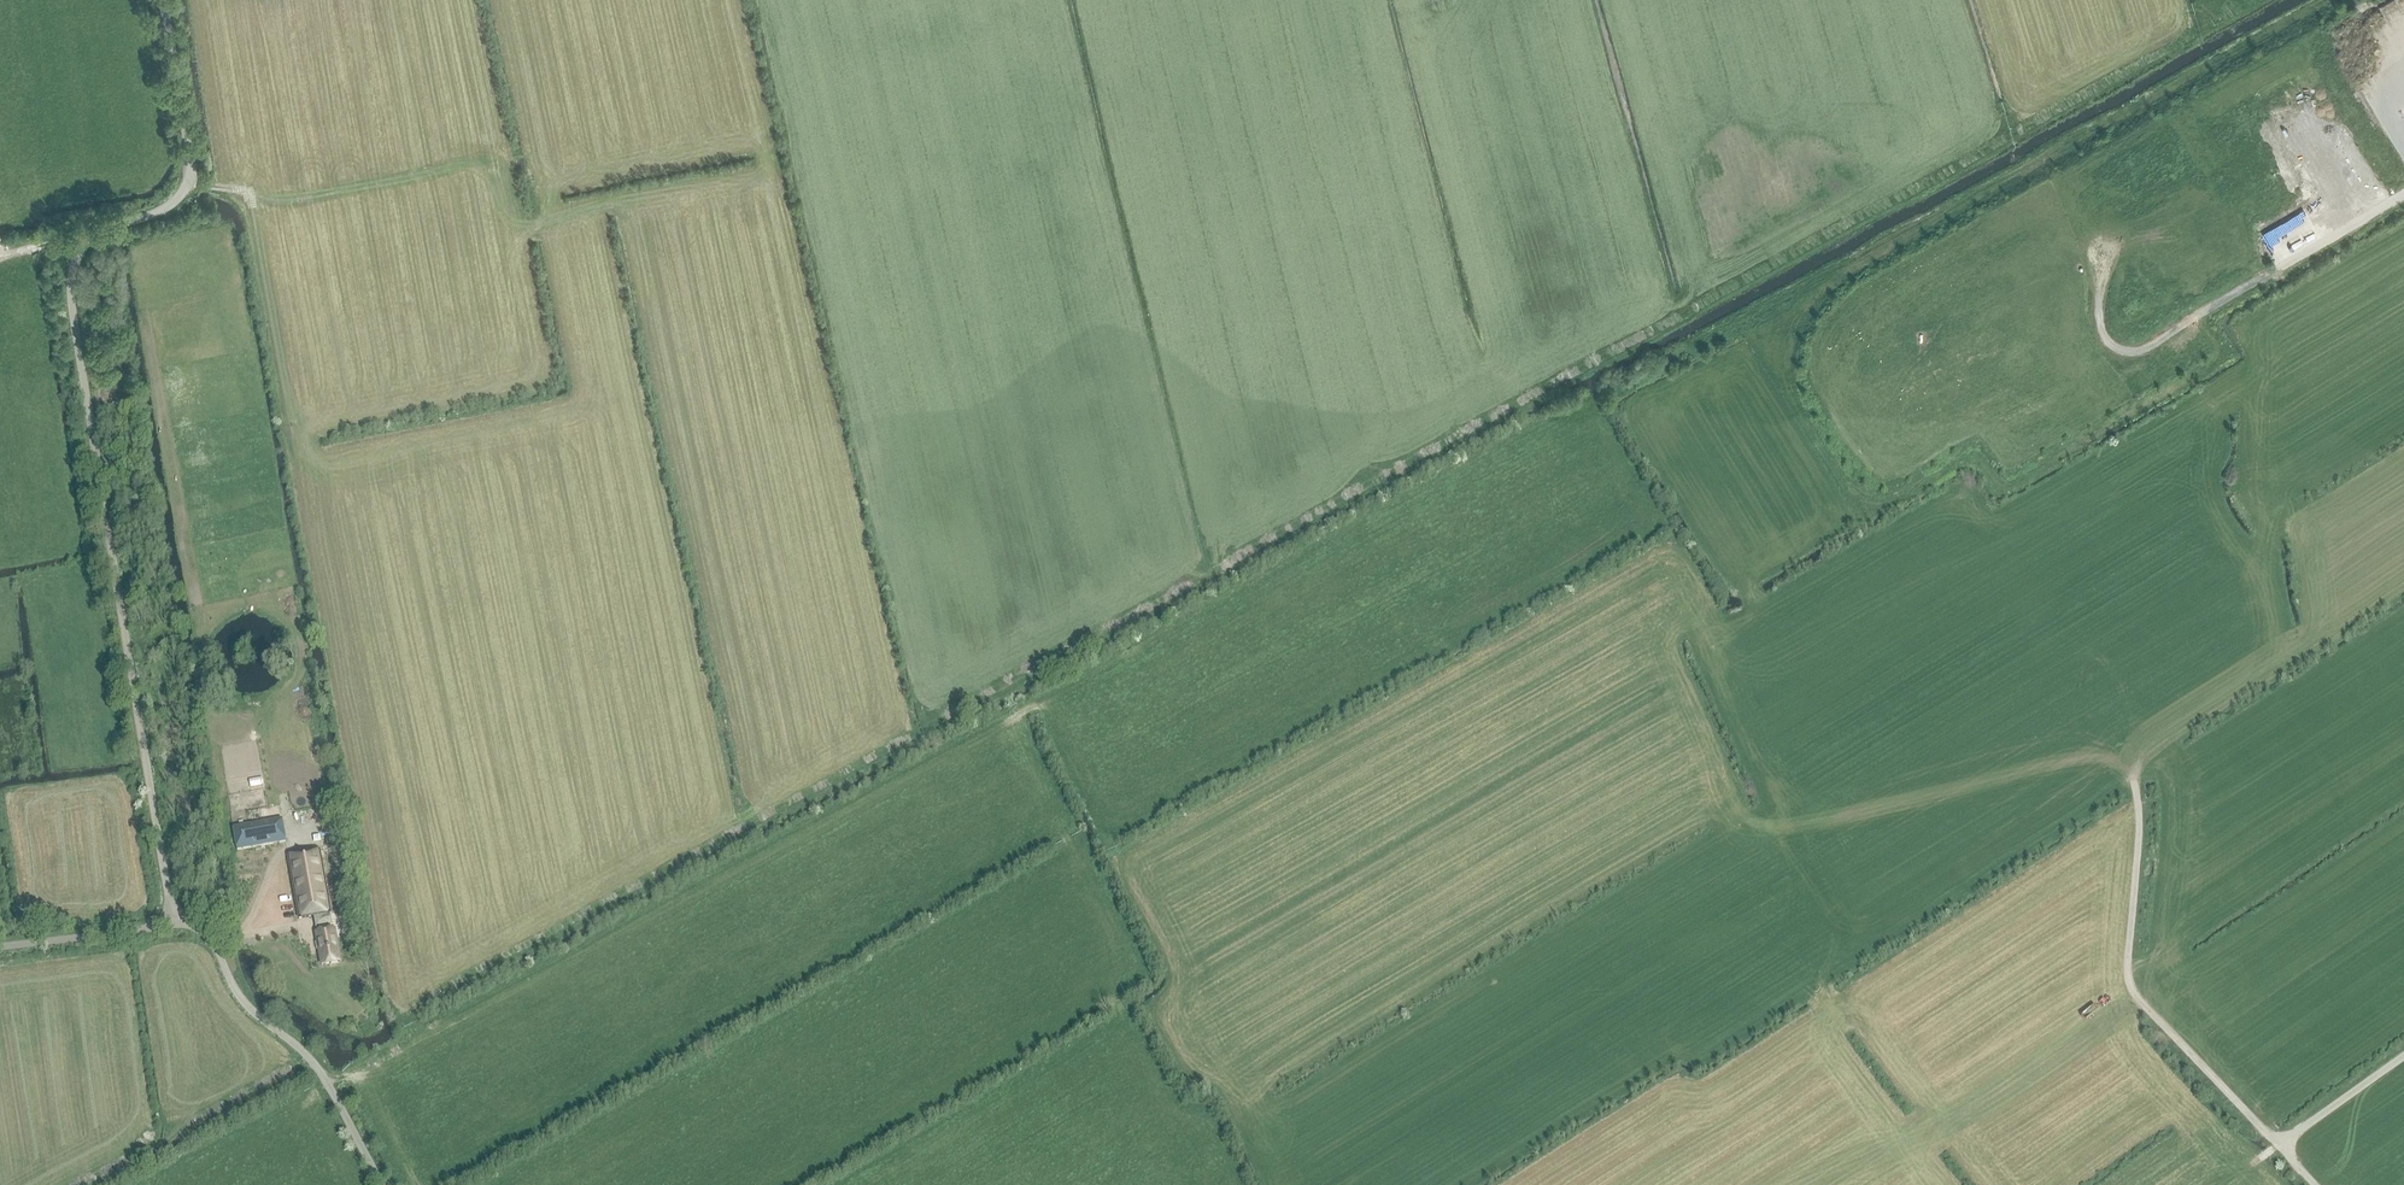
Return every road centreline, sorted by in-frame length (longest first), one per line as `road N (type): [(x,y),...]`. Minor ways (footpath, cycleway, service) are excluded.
road 1 (unclassified): [(175,924),(70,288),(87,242),(164,209),(188,181),(163,0)]
road 2 (track): [(2136,796),(2132,990),(2316,1184)]
road 3 (unclassified): [(382,1184),(314,1063),(248,1008),(209,937),(175,924)]
road 4 (unclassified): [(0,946),(175,924)]
road 5 (track): [(2403,1055),(2278,1146)]

